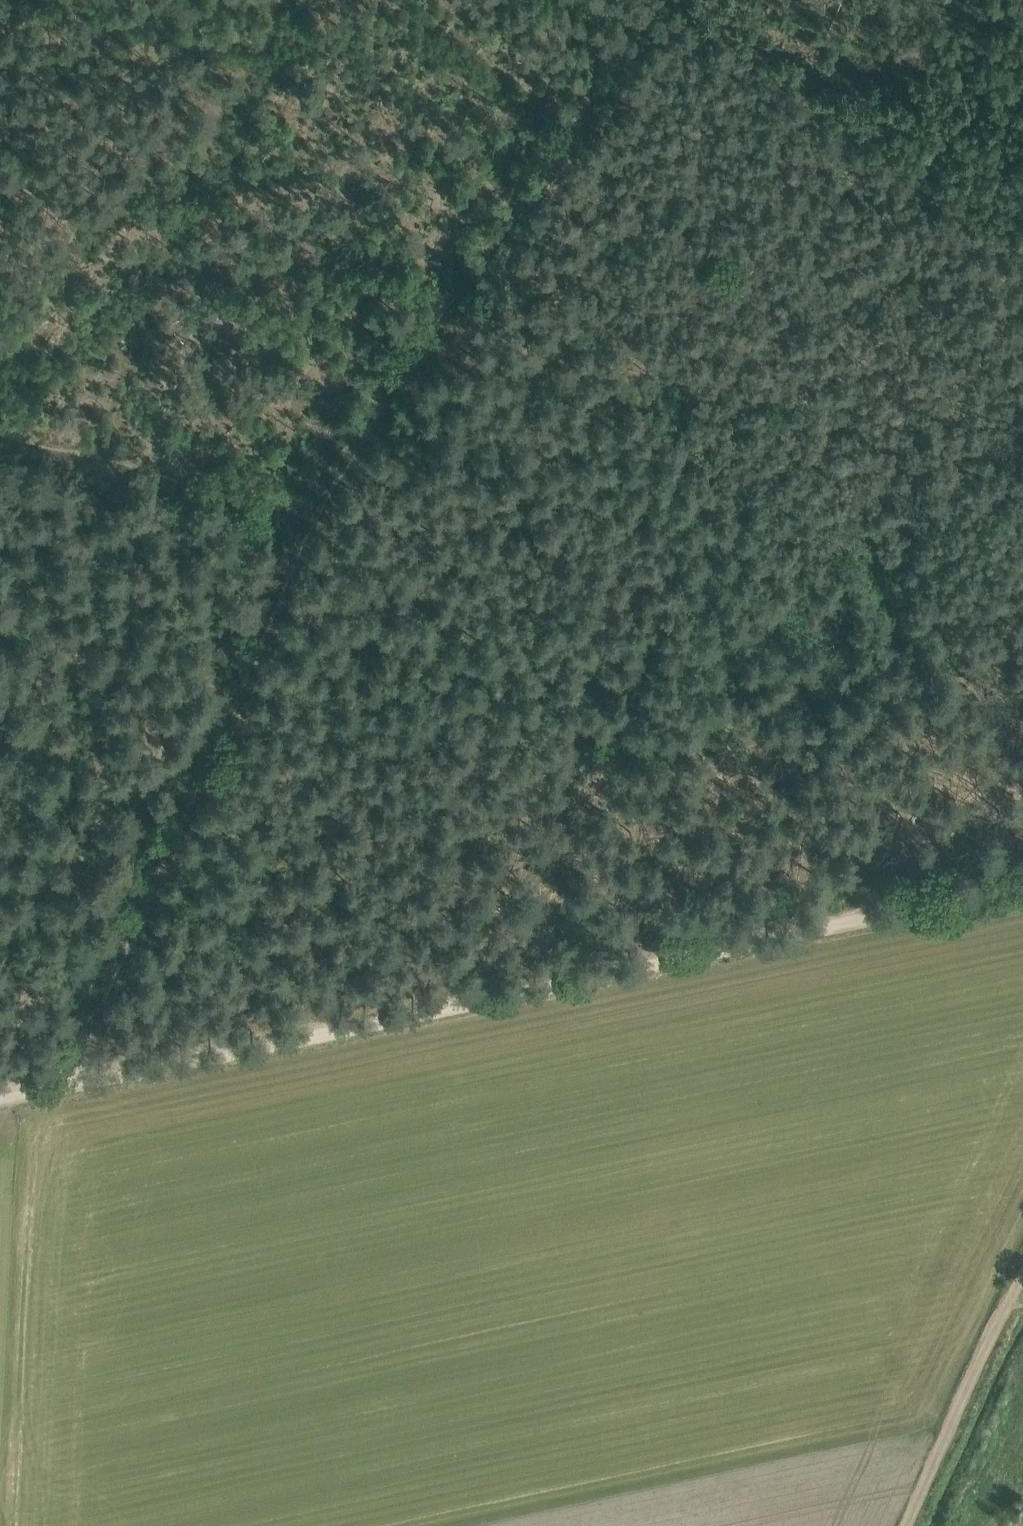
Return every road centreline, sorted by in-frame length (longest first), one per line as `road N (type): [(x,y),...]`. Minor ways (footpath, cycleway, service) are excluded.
road 1 (track): [(0,1097),(1022,883)]
road 2 (track): [(1022,1273),(907,1525)]

